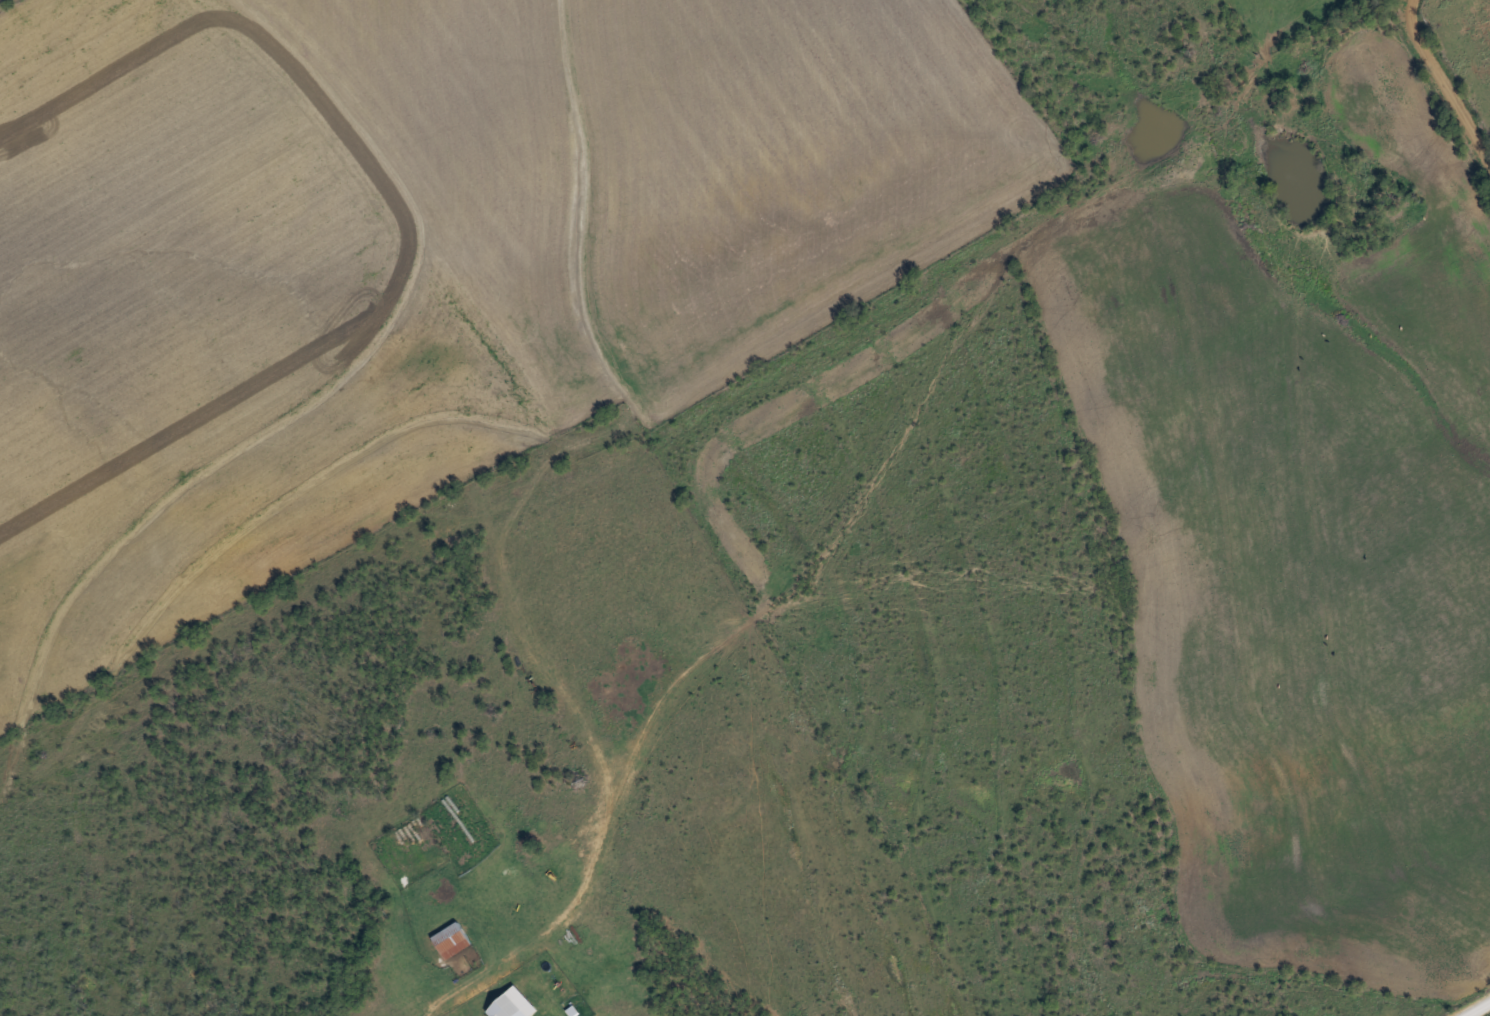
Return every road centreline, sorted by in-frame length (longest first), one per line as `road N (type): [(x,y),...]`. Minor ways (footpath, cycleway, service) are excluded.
road 1 (residential): [(1489,170),(1413,41),(1408,0)]

